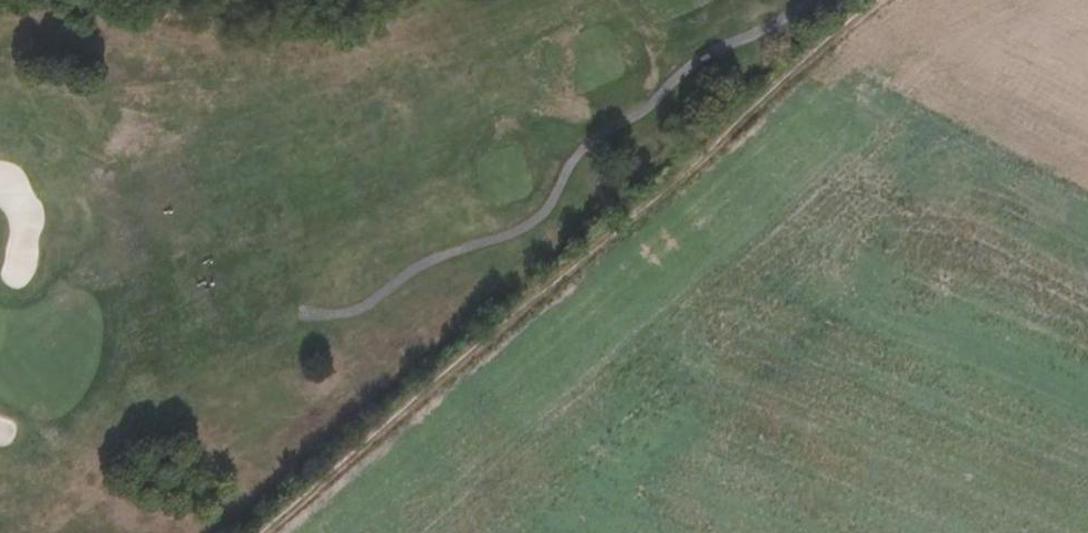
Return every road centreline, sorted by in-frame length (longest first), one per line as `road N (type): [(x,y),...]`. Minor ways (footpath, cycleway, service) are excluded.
road 1 (track): [(886,0),(271,532)]

